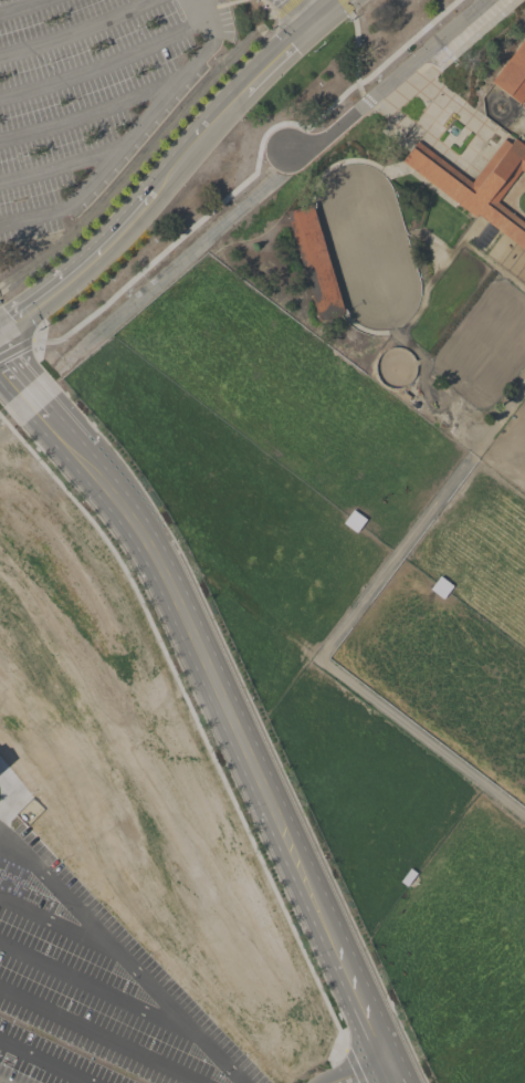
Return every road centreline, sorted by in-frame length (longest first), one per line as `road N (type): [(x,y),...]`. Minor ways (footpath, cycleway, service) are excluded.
road 1 (tertiary): [(399,1082),(150,552),(27,394)]
road 2 (tertiary): [(342,0),(267,64),(93,253),(0,326)]
road 3 (residential): [(285,150),(324,137),(482,0)]

